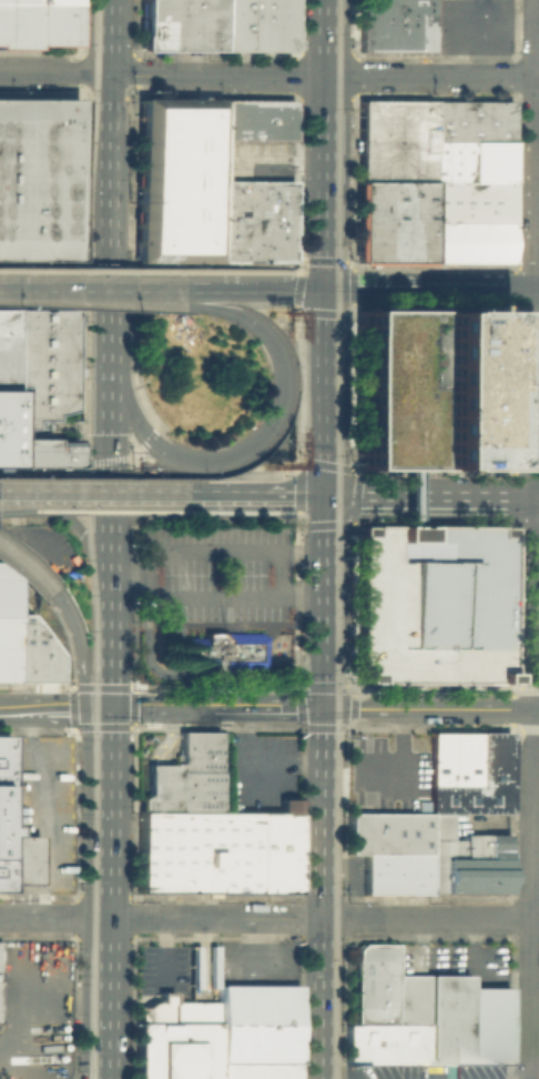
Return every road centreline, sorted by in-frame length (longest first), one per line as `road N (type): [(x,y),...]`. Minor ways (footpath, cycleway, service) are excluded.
road 1 (residential): [(531,1078),(536,0)]
road 2 (residential): [(109,74),(538,77)]
road 3 (trunk): [(322,918),(324,495)]
road 4 (trunk): [(104,707),(103,1078)]
road 5 (primary): [(148,441),(184,461),(225,461),(261,440),(282,404),(281,363),(261,326),(183,292)]
road 6 (residential): [(0,918),(322,918)]
road 7 (trunk): [(325,291),(326,0)]
road 8 (residential): [(322,918),(538,919)]
road 9 (tertiary): [(323,708),(538,709)]
road 10 (secondary): [(324,495),(538,496)]
road 11 (secondary): [(535,290),(325,291)]
road 12 (trunk): [(324,495),(325,291)]
road 13 (primary): [(0,489),(182,494)]
road 14 (primary): [(183,292),(6,288)]
road 15 (trunk): [(103,918),(87,947),(84,1078)]
road 16 (trunk): [(322,1078),(322,918)]
road 17 (trunk): [(109,74),(108,218)]
road 18 (primary): [(325,291),(183,292)]
road 19 (primary): [(182,494),(324,495)]
road 20 (trunk): [(47,591),(69,624),(83,688),(104,707)]
road 21 (trunk): [(106,578),(104,707)]
road 22 (trunk): [(106,333),(105,456)]
road 23 (trunk): [(22,494),(63,514),(106,578)]
road 24 (trunk): [(105,456),(106,578)]

